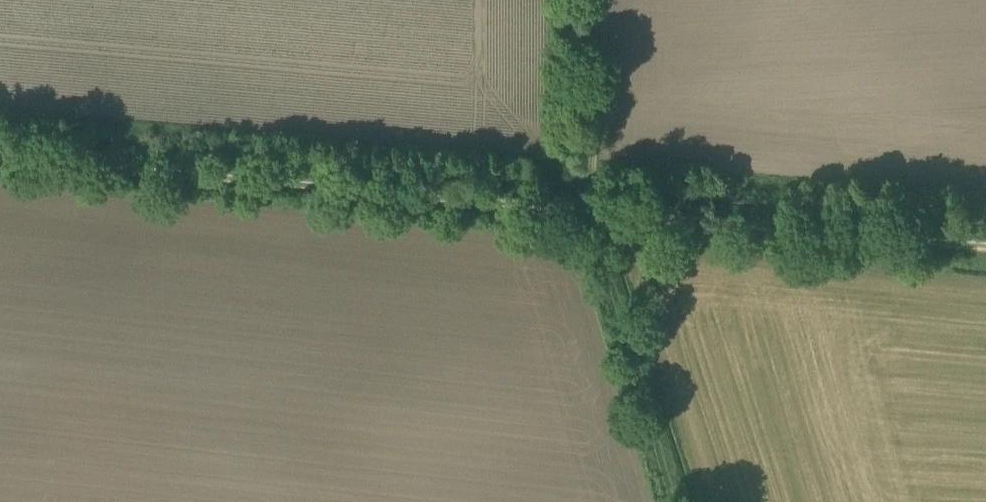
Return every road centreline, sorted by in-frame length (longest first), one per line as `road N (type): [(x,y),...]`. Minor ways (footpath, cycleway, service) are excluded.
road 1 (track): [(0,158),(573,209)]
road 2 (track): [(573,209),(985,250)]
road 3 (track): [(573,209),(668,501)]
road 4 (track): [(573,209),(573,0)]

